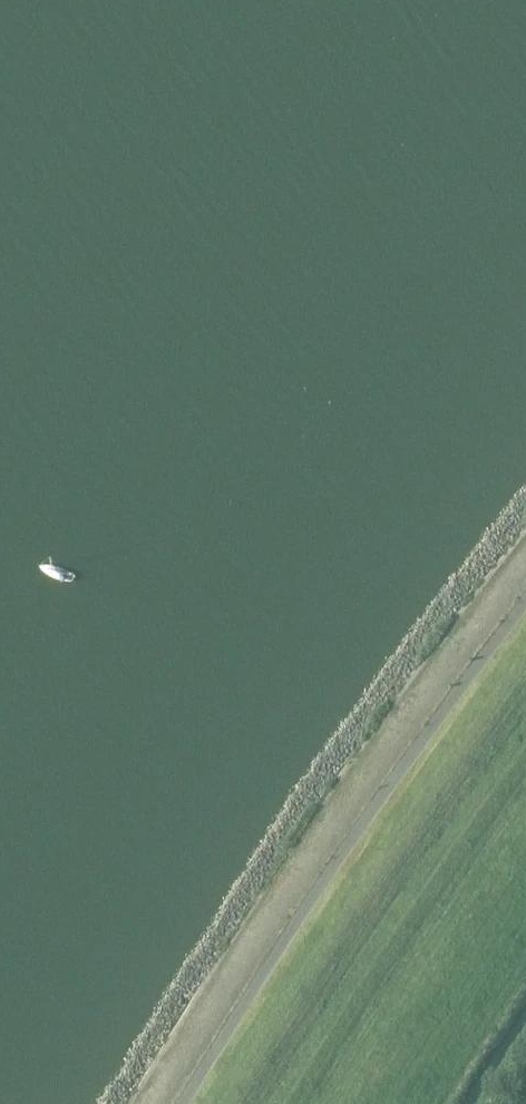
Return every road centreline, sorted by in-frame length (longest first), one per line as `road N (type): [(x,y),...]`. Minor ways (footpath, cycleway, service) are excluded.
road 1 (unclassified): [(181,1103),(369,813),(525,600)]

